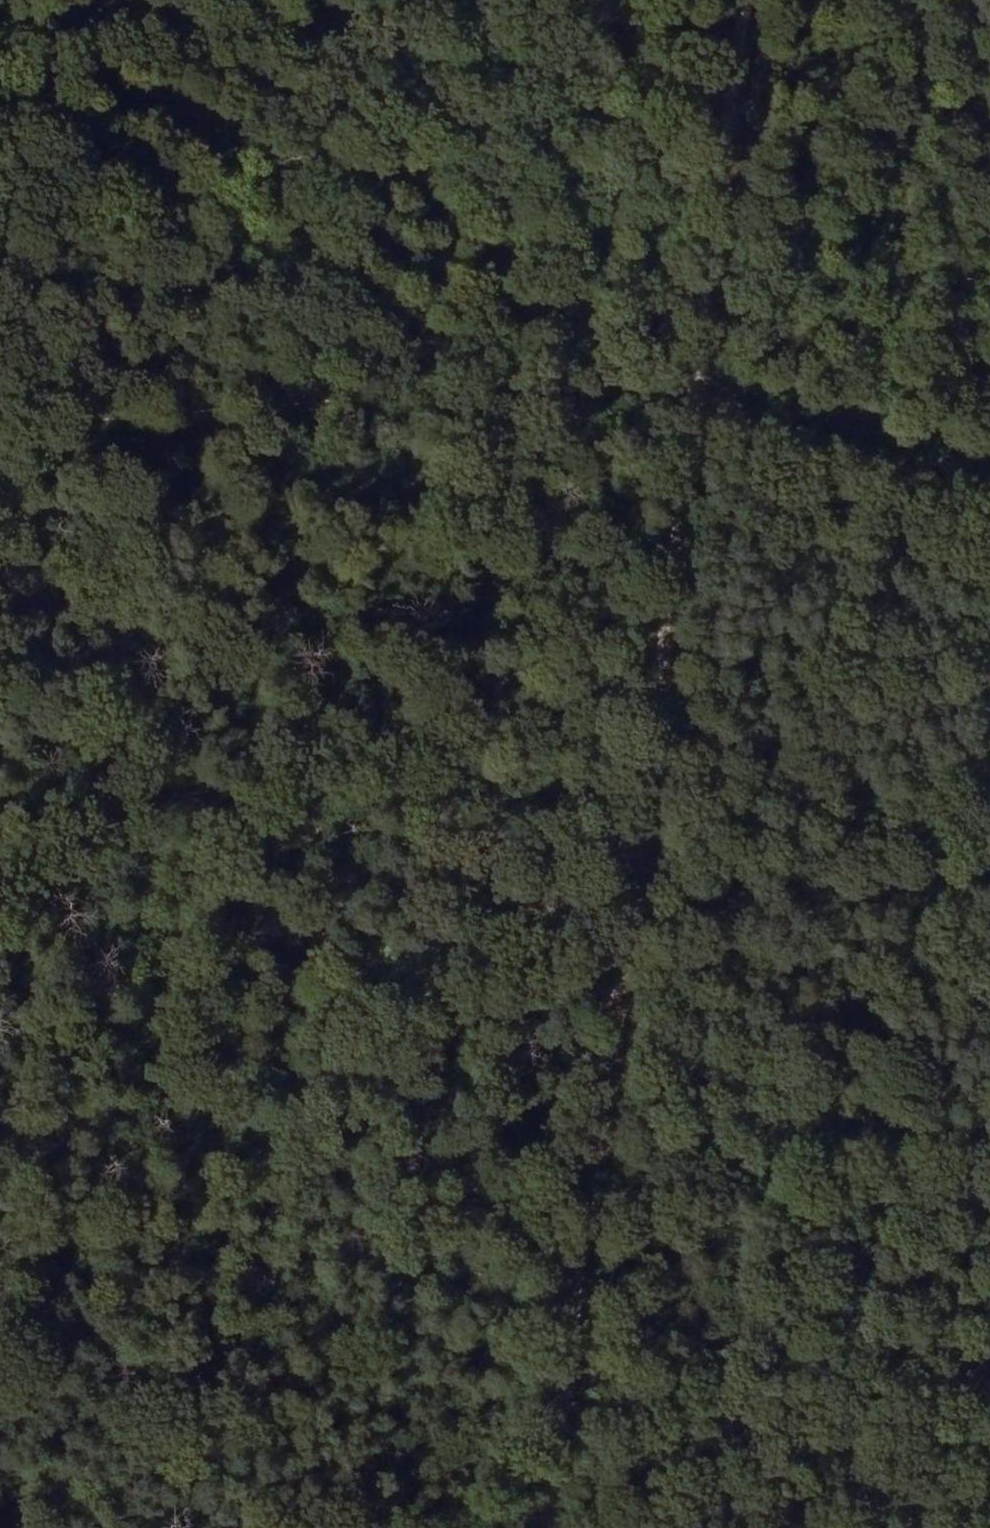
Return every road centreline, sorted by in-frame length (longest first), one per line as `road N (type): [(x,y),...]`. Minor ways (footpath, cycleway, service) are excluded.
road 1 (track): [(759,0),(558,1527)]

